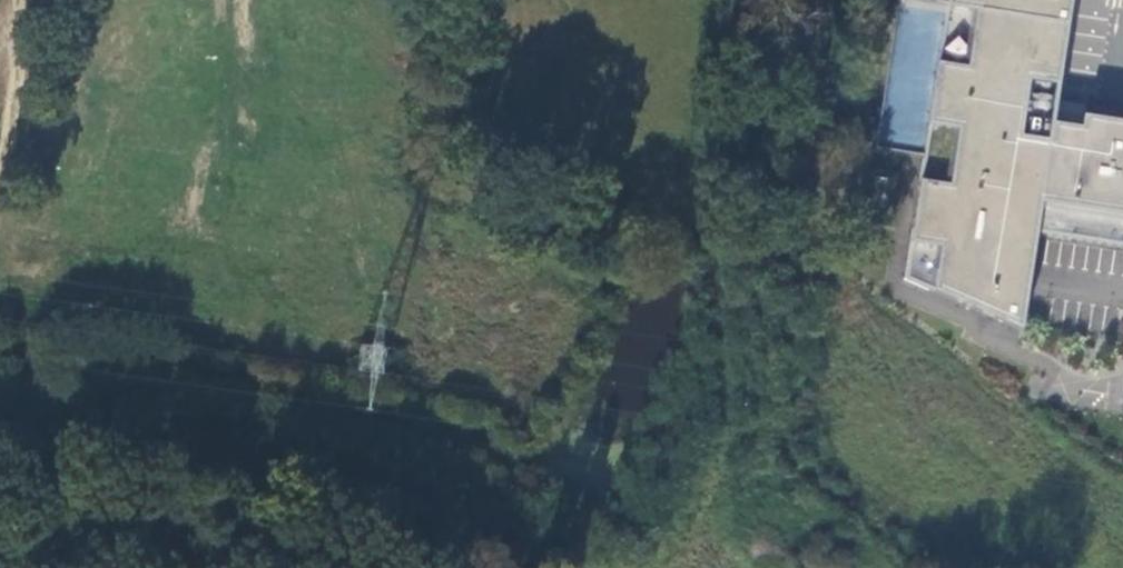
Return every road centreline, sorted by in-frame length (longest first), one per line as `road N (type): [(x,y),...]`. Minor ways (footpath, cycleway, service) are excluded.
road 1 (track): [(820,0),(810,179)]

